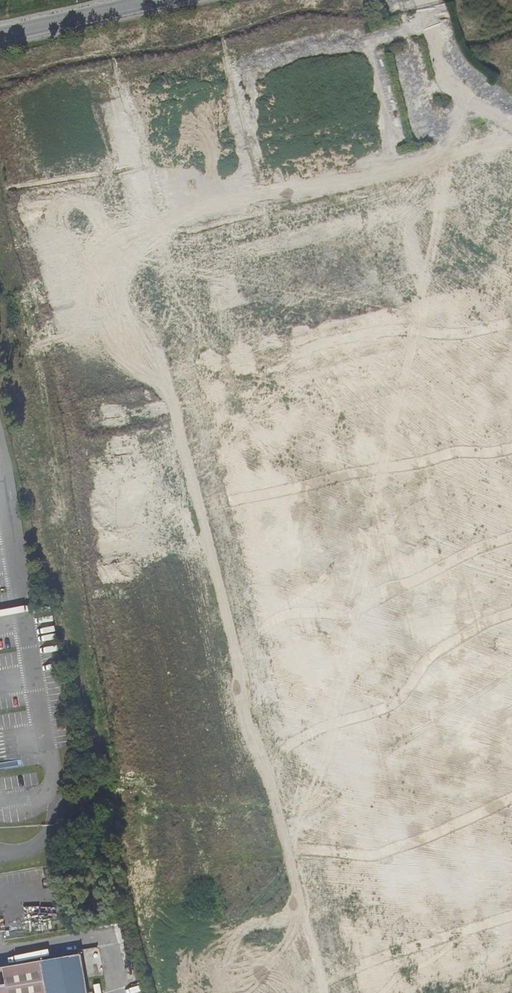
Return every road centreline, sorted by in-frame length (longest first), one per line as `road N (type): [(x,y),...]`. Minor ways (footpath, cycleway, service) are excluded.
road 1 (tertiary): [(165,0),(0,38)]

